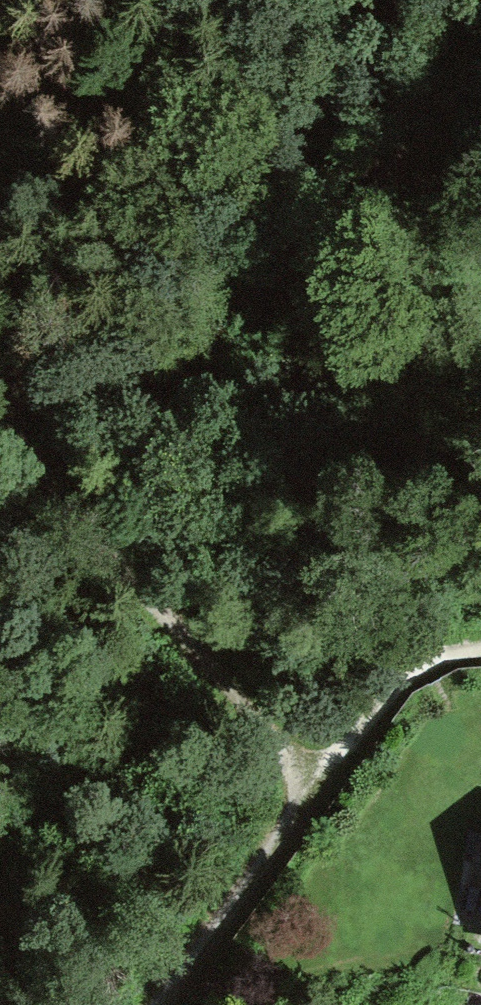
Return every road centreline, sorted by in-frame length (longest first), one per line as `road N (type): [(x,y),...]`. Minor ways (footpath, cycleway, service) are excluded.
road 1 (track): [(0,419),(171,357),(480,74)]
road 2 (track): [(480,644),(392,670),(296,780),(226,904),(152,1004)]
road 3 (track): [(296,780),(0,419)]

